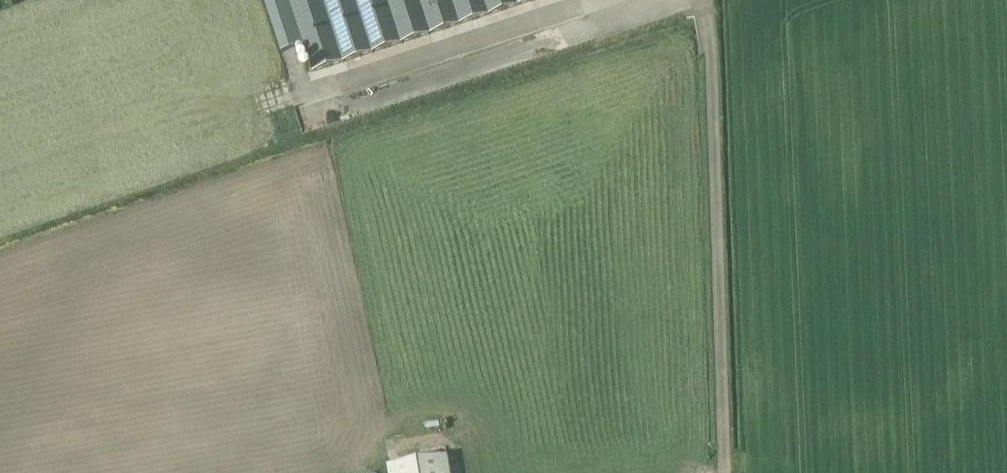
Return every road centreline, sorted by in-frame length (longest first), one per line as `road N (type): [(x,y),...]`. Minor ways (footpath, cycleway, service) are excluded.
road 1 (track): [(706,0),(723,472)]

